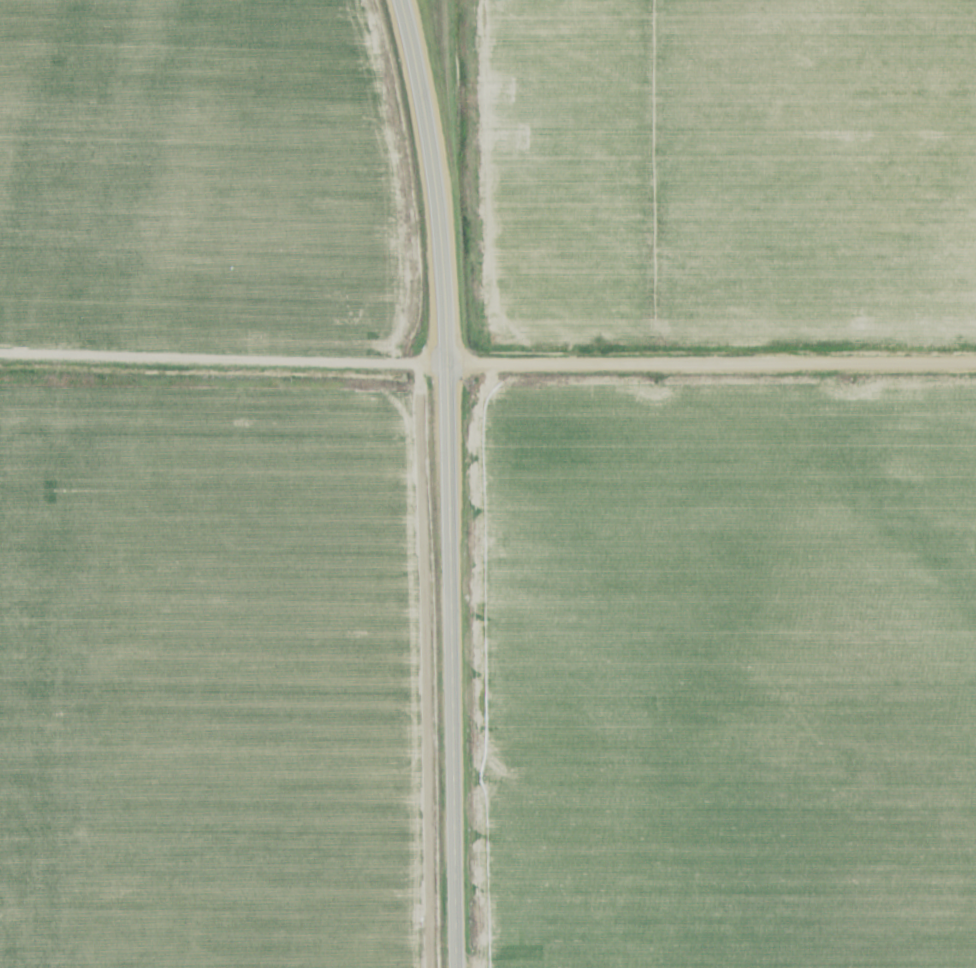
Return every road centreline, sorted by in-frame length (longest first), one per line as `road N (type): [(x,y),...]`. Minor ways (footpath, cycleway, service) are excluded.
road 1 (secondary): [(455,967),(441,255),(423,103),(399,0)]
road 2 (residential): [(975,360),(447,362)]

